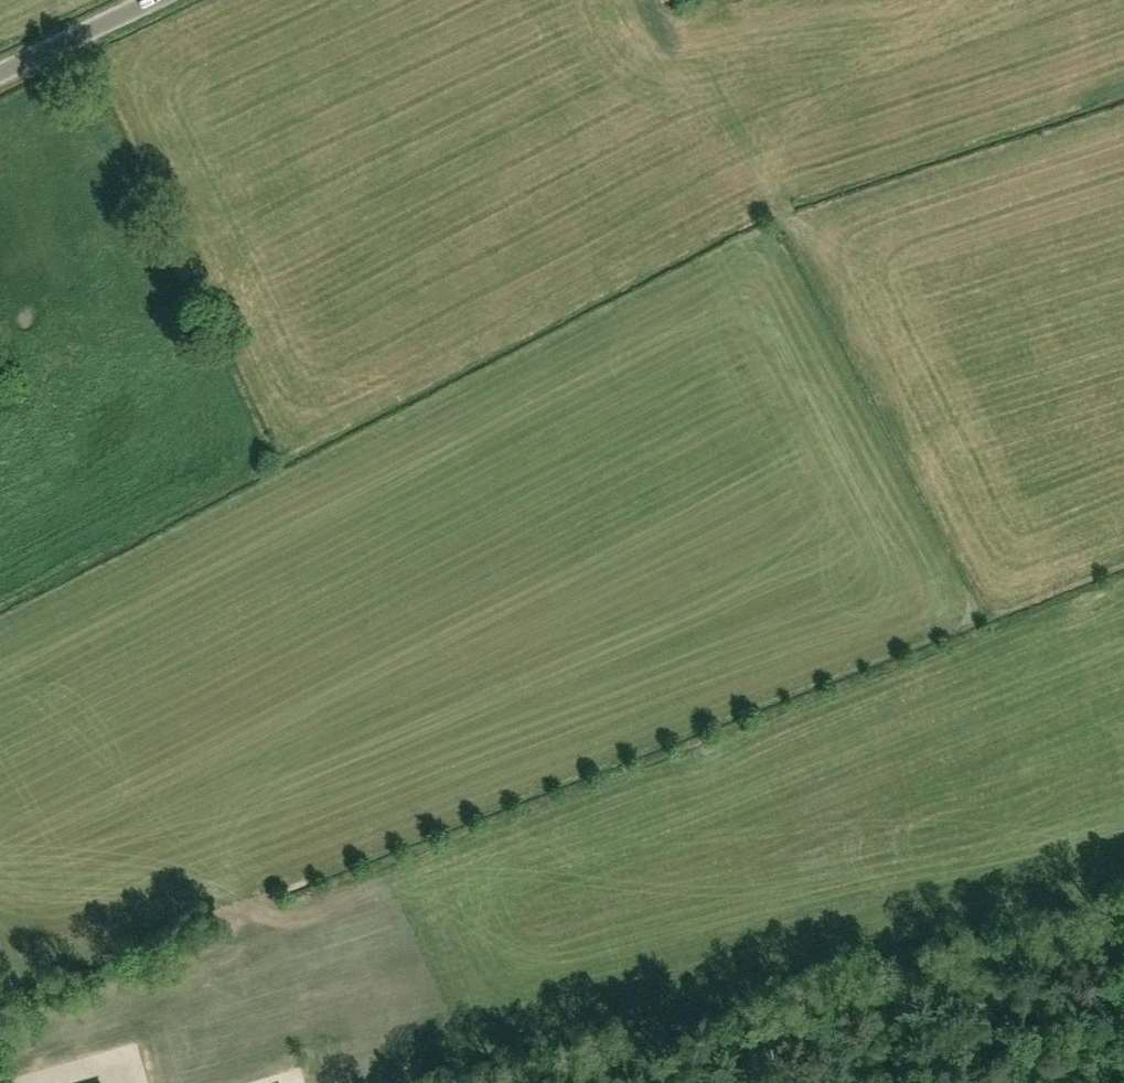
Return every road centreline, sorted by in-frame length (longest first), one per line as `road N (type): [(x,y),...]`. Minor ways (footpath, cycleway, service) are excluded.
road 1 (unclassified): [(0,72),(152,0)]

